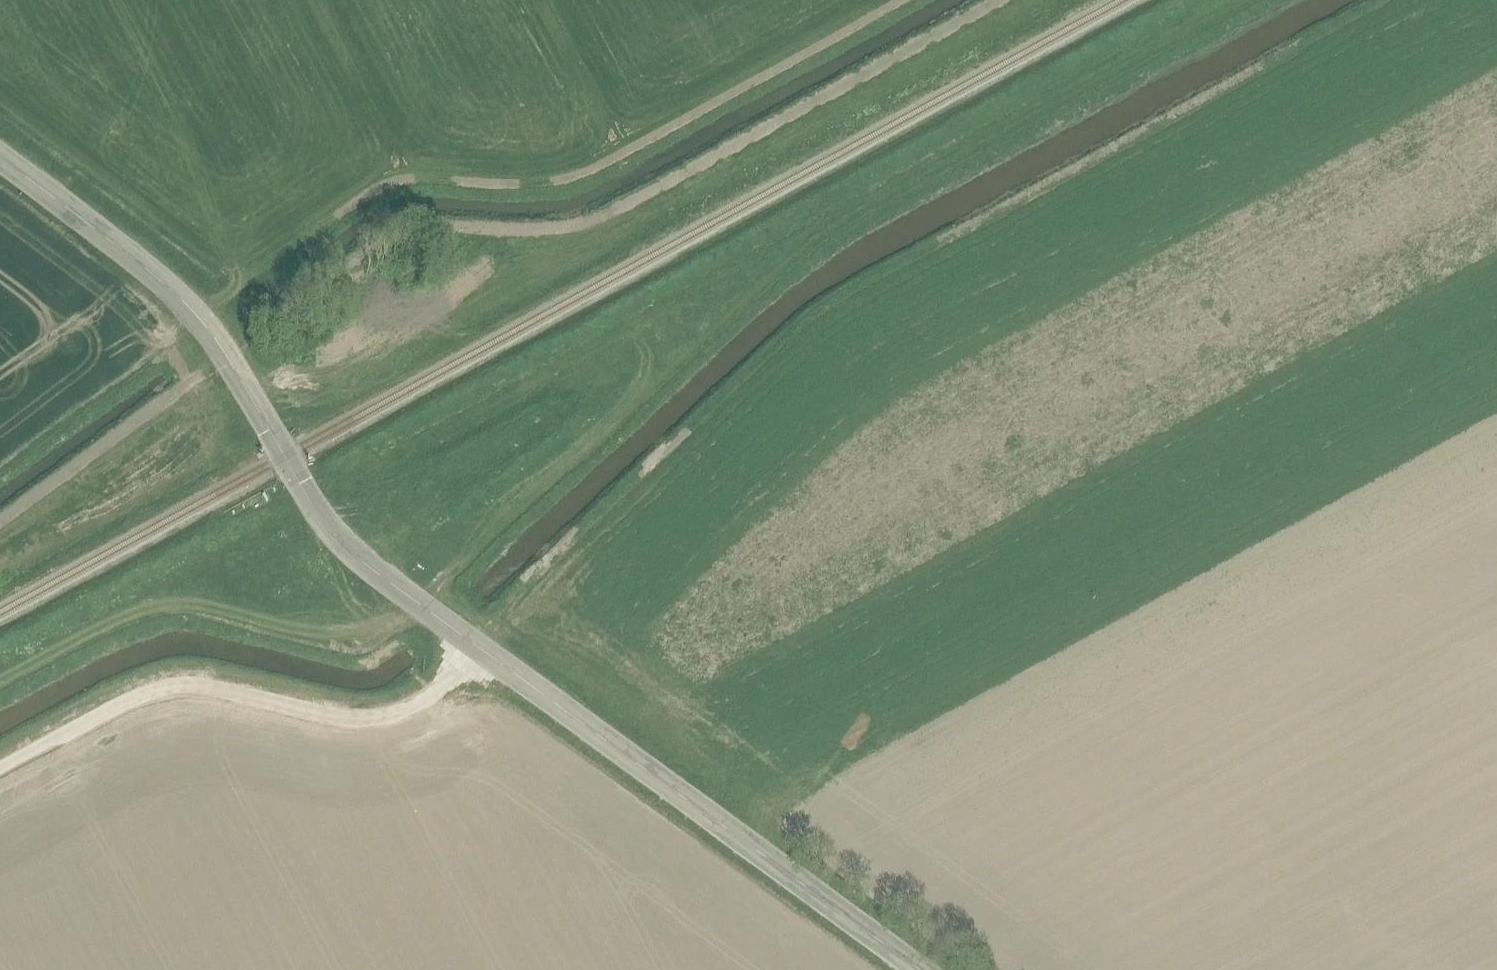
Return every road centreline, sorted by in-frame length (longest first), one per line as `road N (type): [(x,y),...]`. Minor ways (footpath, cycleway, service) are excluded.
road 1 (tertiary): [(921,969),(345,547),(212,331),(0,156)]

